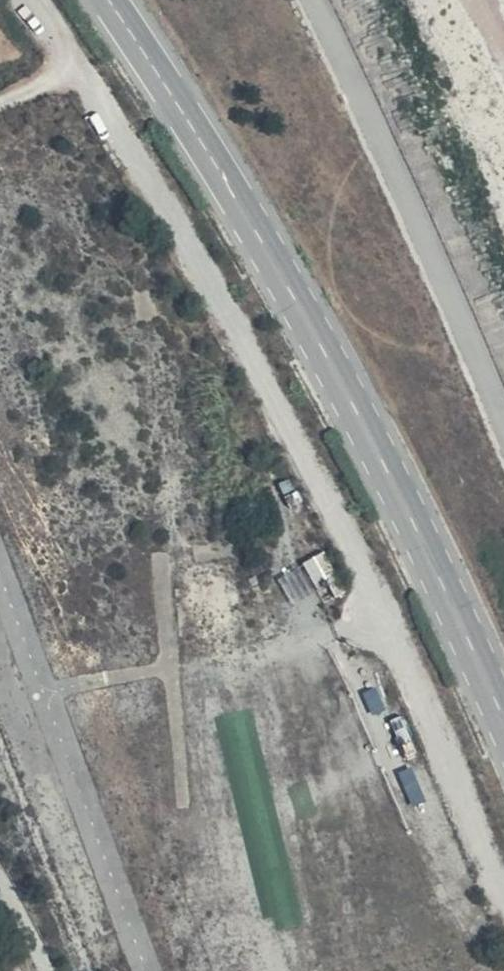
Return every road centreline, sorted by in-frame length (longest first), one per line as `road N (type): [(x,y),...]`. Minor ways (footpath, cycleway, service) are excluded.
road 1 (track): [(503,893),(416,686),(219,282),(30,0)]
road 2 (primary): [(503,719),(336,372),(228,183),(108,0)]

